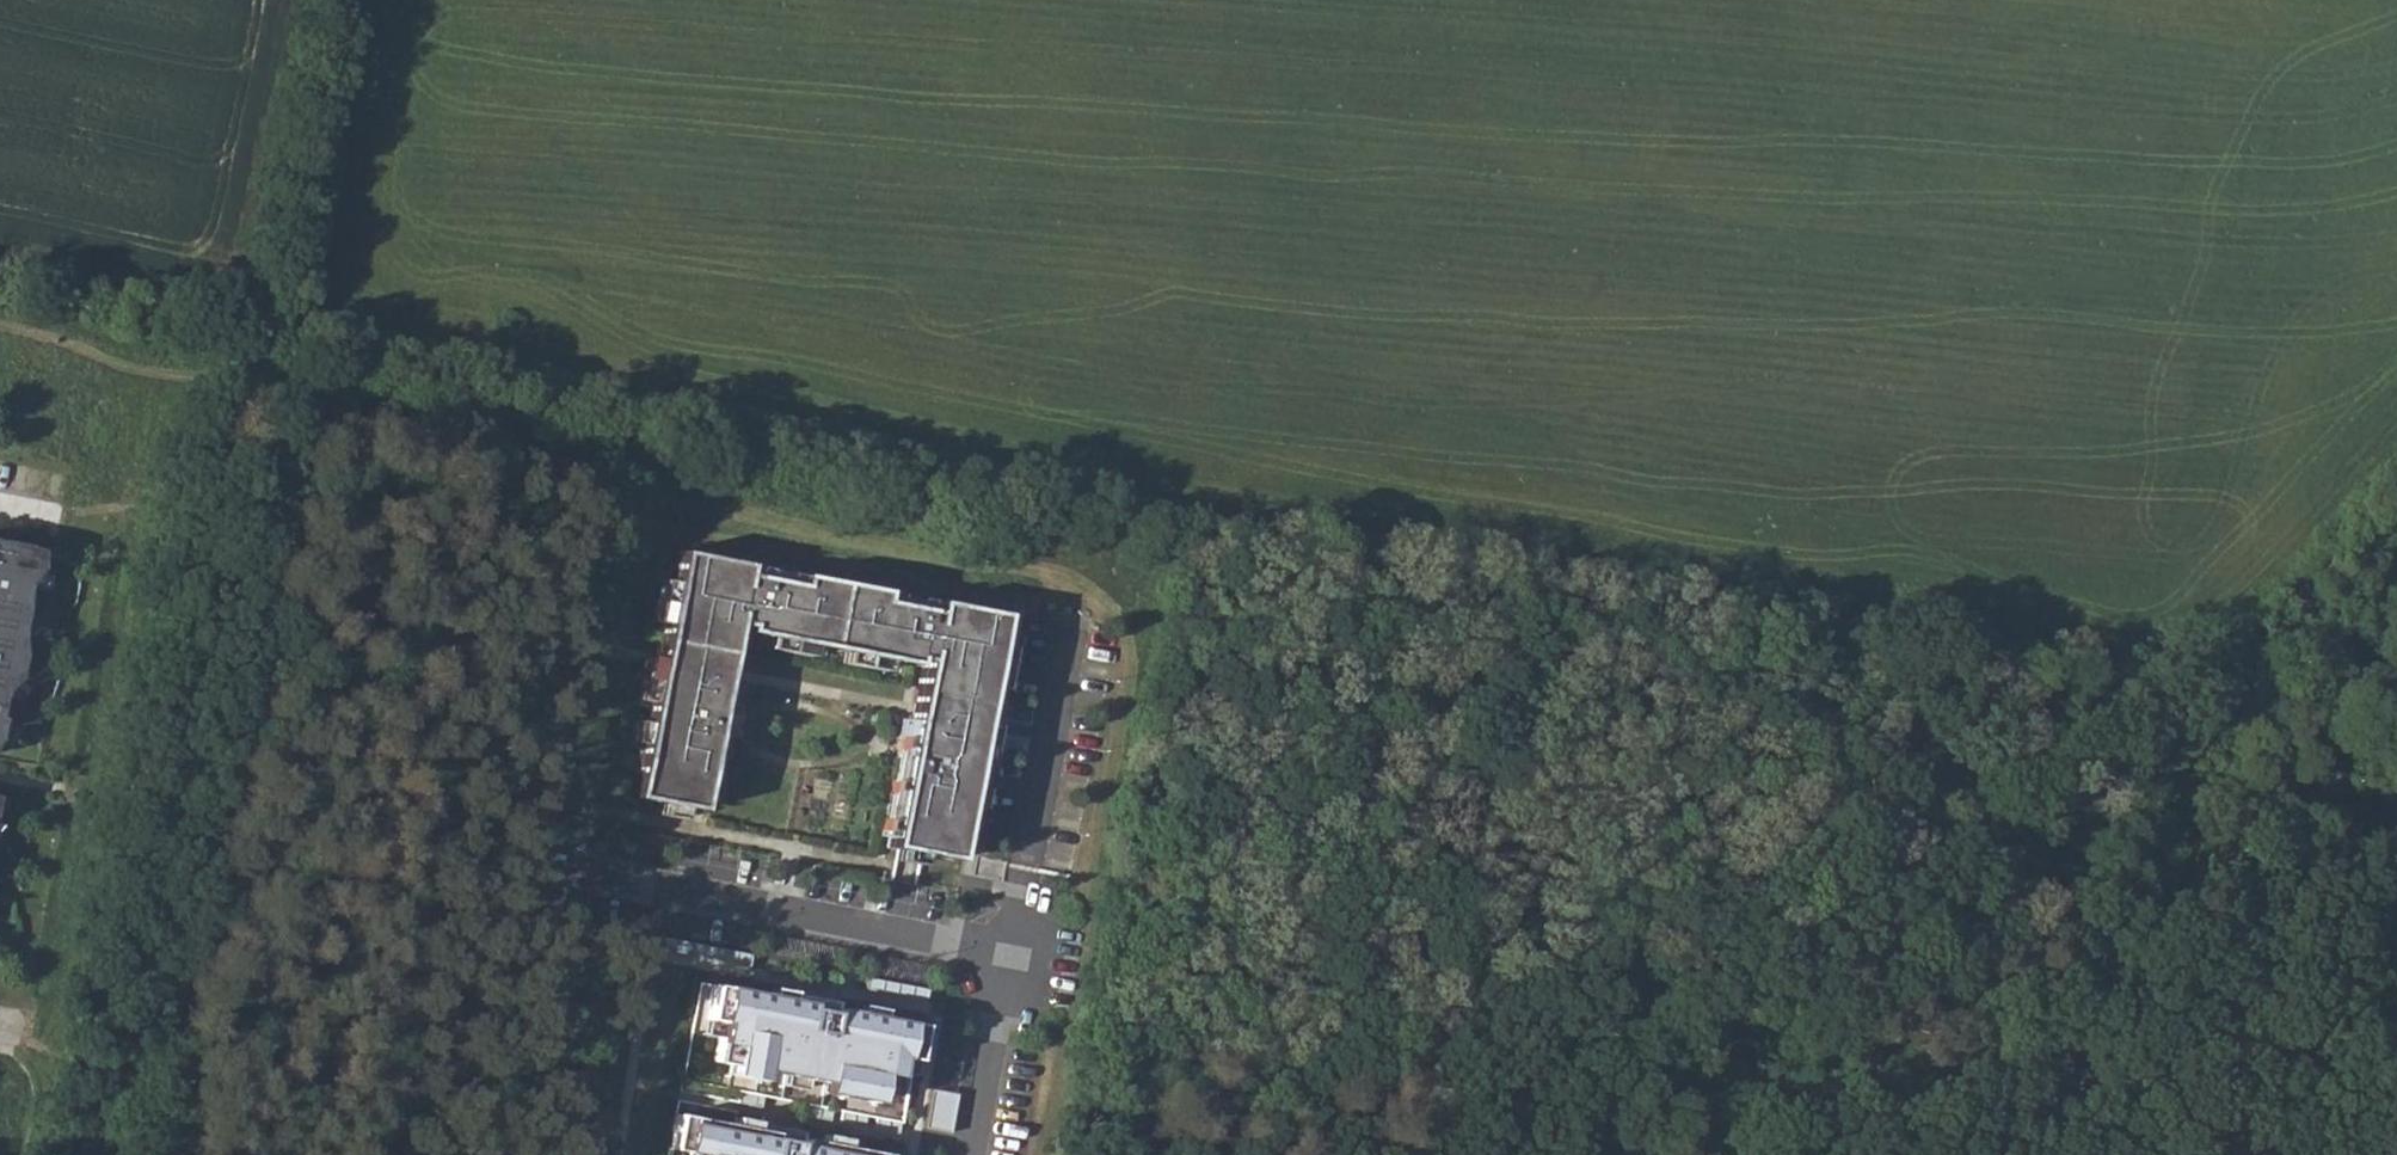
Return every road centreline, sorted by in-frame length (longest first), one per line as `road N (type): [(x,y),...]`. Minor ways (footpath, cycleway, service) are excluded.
road 1 (residential): [(1011,957),(571,870)]
road 2 (residential): [(1011,957),(1069,633)]
road 3 (residential): [(972,1154),(1011,957)]
road 4 (residential): [(129,533),(0,509)]

